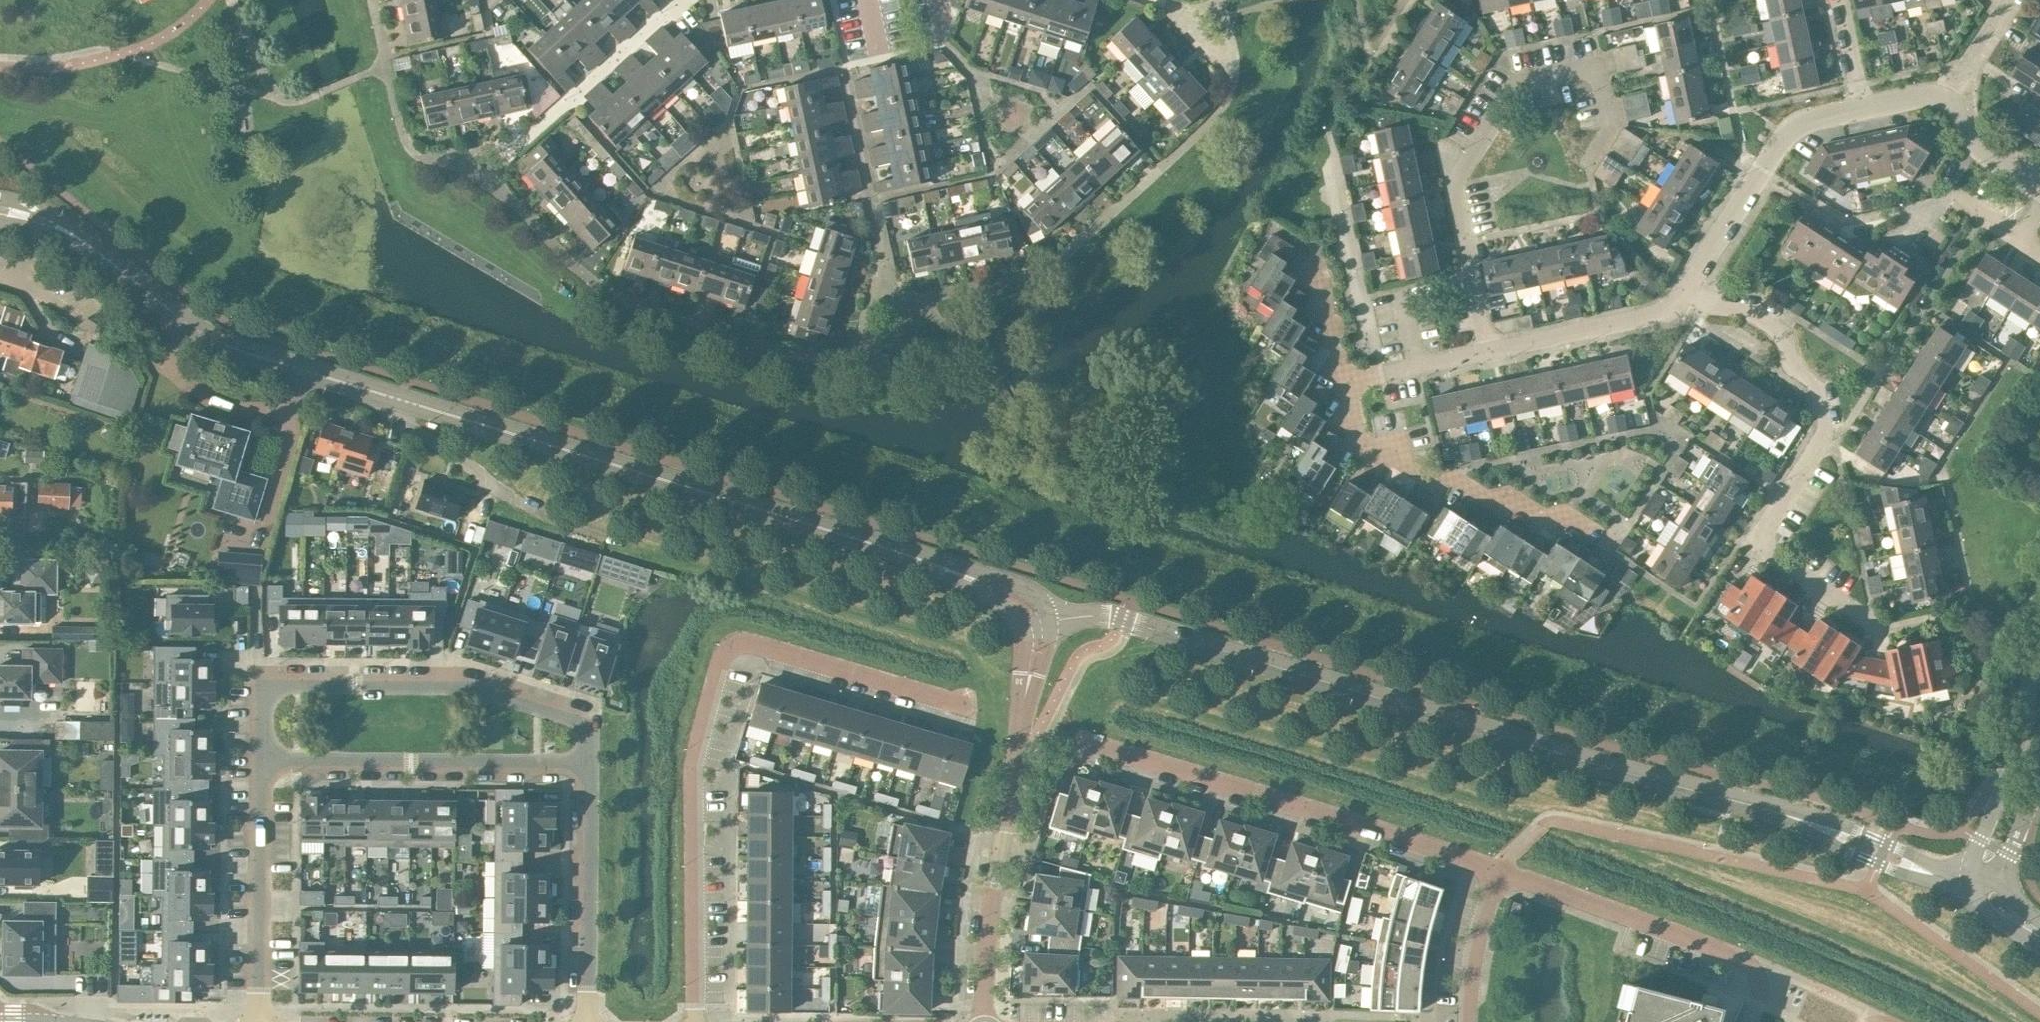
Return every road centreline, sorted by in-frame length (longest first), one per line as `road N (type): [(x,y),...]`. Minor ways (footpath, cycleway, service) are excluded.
road 1 (tertiary): [(1036,627),(1011,597),(971,580),(253,359),(207,339),(96,252),(29,220)]
road 2 (tertiary): [(1976,880),(1921,871),(1776,811),(1584,763),(1120,619),(1057,619),(1036,627)]
road 3 (residential): [(966,705),(739,642),(720,649),(688,761),(696,1021)]
road 4 (residential): [(1681,293),(1752,312),(1785,334),(1795,366),(1815,386),(1825,429),(1753,546),(1873,625)]
road 5 (residential): [(1488,352),(1452,184),(1522,81),(1599,64),(1613,124),(1590,160)]
road 6 (residential): [(1500,869),(1080,740)]
road 7 (residential): [(262,758),(264,687),(469,687),(588,728)]
road 8 (residential): [(1036,627),(992,904),(982,1021)]
road 9 (residential): [(1344,381),(1357,442),(1424,476),(1571,518),(1614,545)]
road 10 (residential): [(590,761),(262,758)]
road 11 (residential): [(1500,869),(1750,963),(1760,983),(1755,1001)]
road 12 (residential): [(1861,108),(1791,125),(1681,293)]
road 13 (residential): [(262,758),(259,1021)]
road 14 (residential): [(587,1021),(590,761)]
road 15 (residential): [(1488,352),(1670,309)]
road 16 (residential): [(2039,628),(2021,743),(2003,783)]
road 17 (residential): [(1463,1021),(1500,869)]
road 18 (residential): [(1344,381),(1488,352)]
road 19 (residential): [(2039,189),(1975,147),(1949,92)]
road 20 (residential): [(1311,250),(1344,381)]

